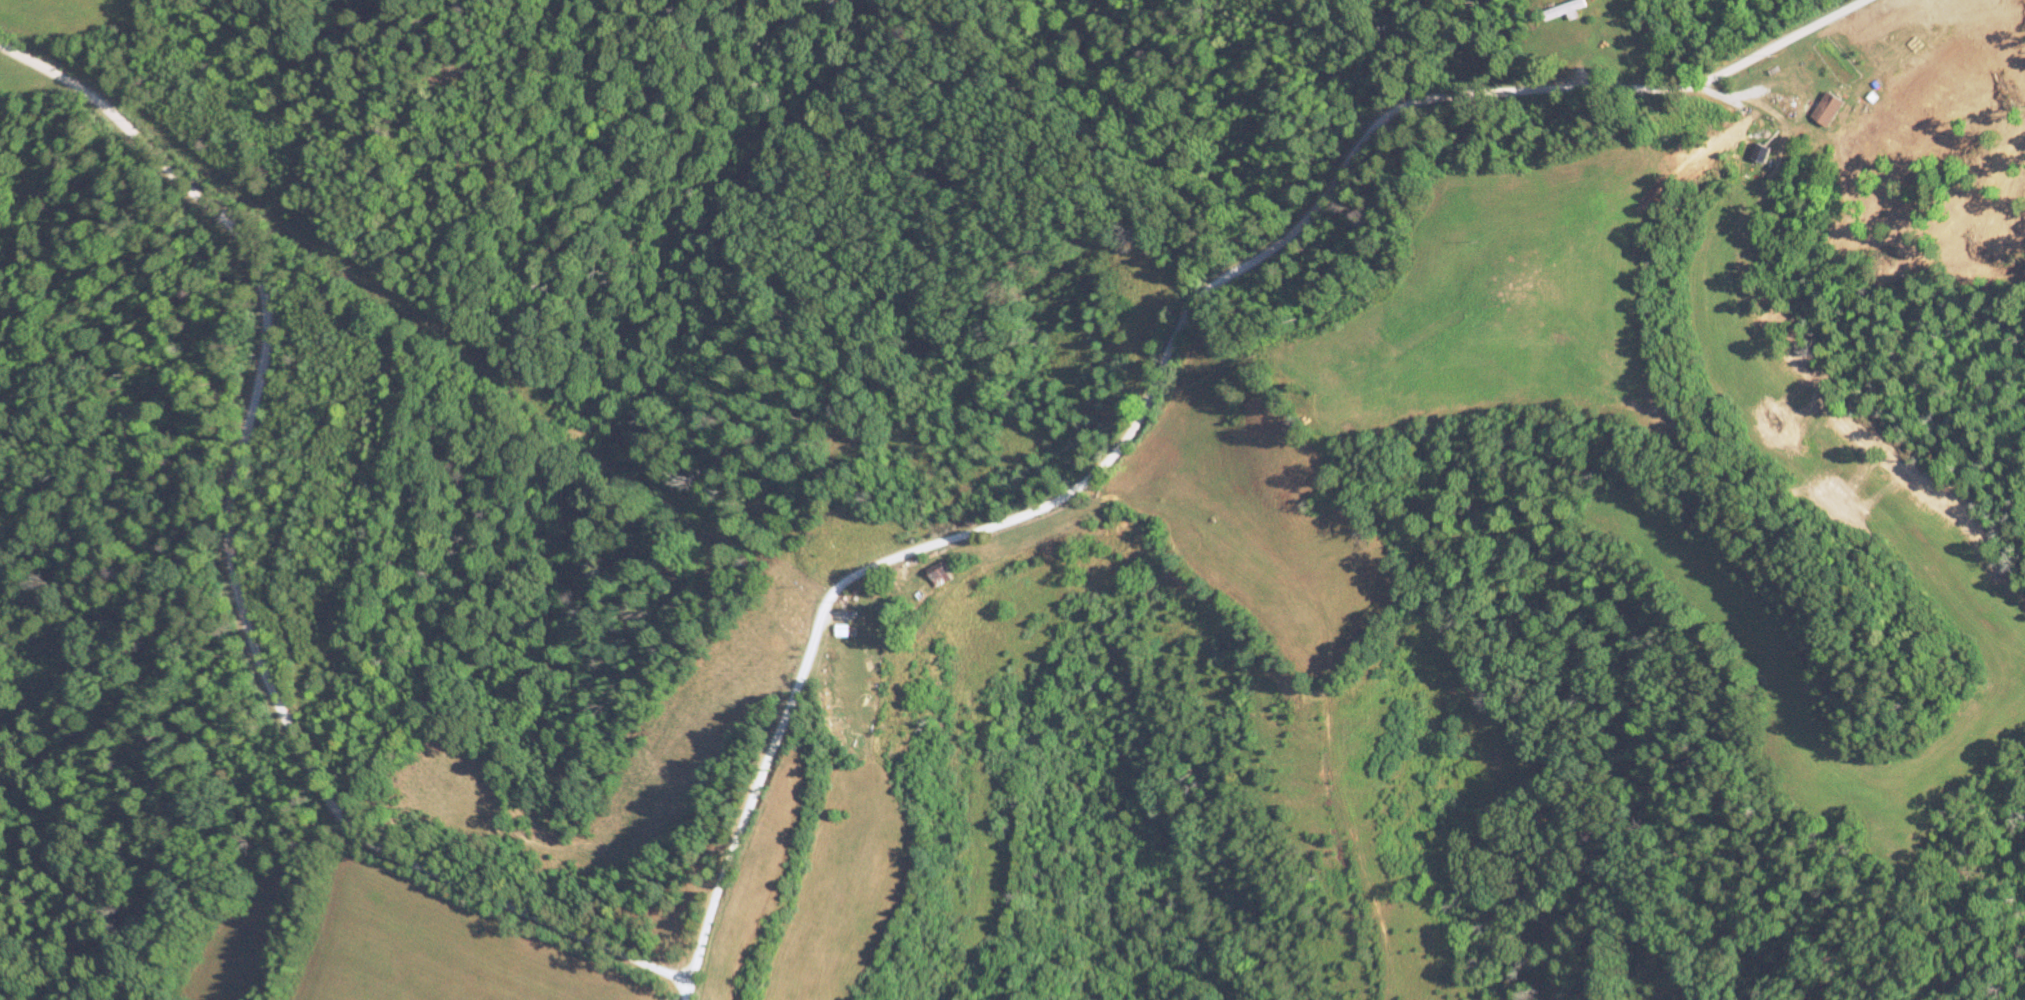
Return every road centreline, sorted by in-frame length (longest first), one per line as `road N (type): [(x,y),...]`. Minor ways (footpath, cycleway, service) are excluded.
road 1 (residential): [(687,981),(826,600),(850,575),(1029,514),(1086,481),(1125,443),(1184,313),(1209,286),(1293,234),(1372,129),(1441,96),(1698,83),(1857,0)]
road 2 (residential): [(687,981),(393,853),(349,825),(315,782),(243,621),(229,551),(226,505),(270,314),(257,266),(244,240),(106,106),(0,42)]

